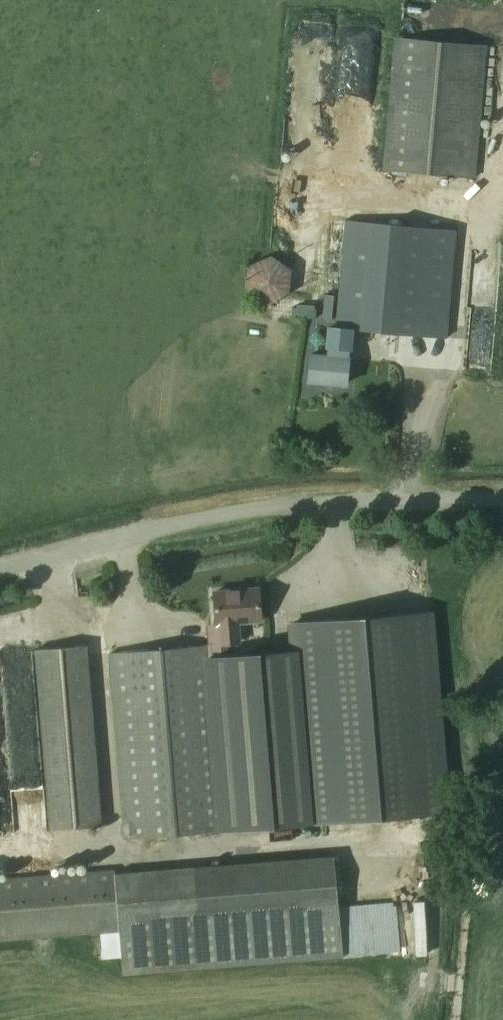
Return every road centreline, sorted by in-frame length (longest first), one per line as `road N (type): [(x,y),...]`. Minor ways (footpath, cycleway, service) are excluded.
road 1 (unclassified): [(0,572),(241,512),(502,500)]

